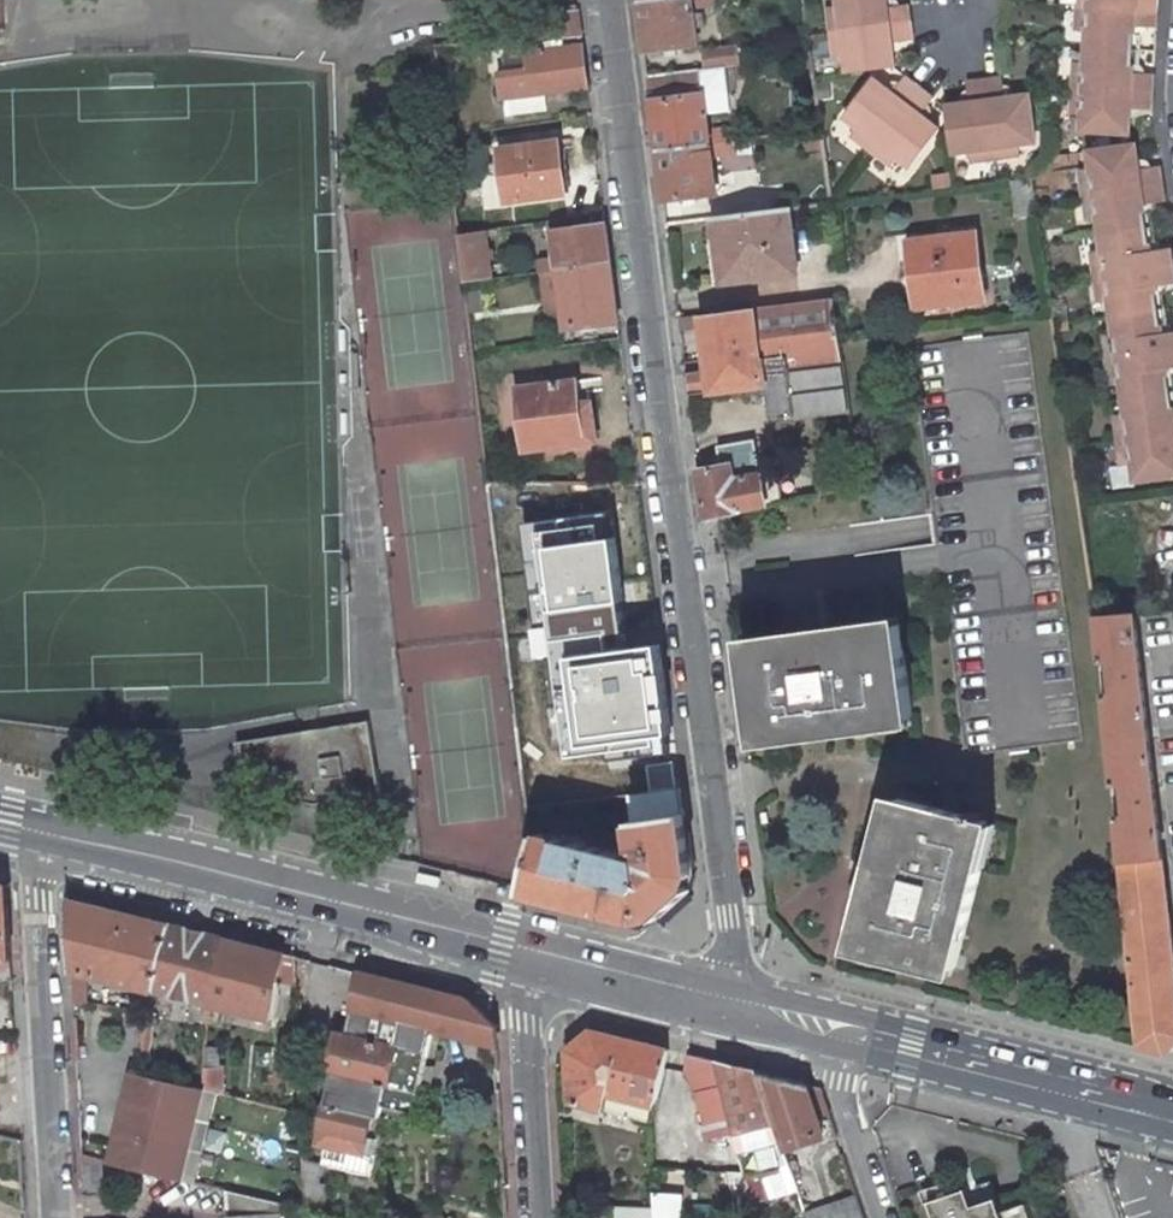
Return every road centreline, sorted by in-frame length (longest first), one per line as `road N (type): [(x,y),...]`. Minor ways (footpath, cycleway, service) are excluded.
road 1 (residential): [(750,1019),(647,331),(608,0)]
road 2 (secondary): [(522,959),(28,841)]
road 3 (residential): [(28,841),(52,1217)]
road 4 (secondary): [(1172,1124),(839,1043)]
road 5 (residential): [(537,1217),(522,959)]
road 6 (secondary): [(750,1019),(522,959)]
road 7 (residential): [(839,1043),(847,1111),(883,1217)]

